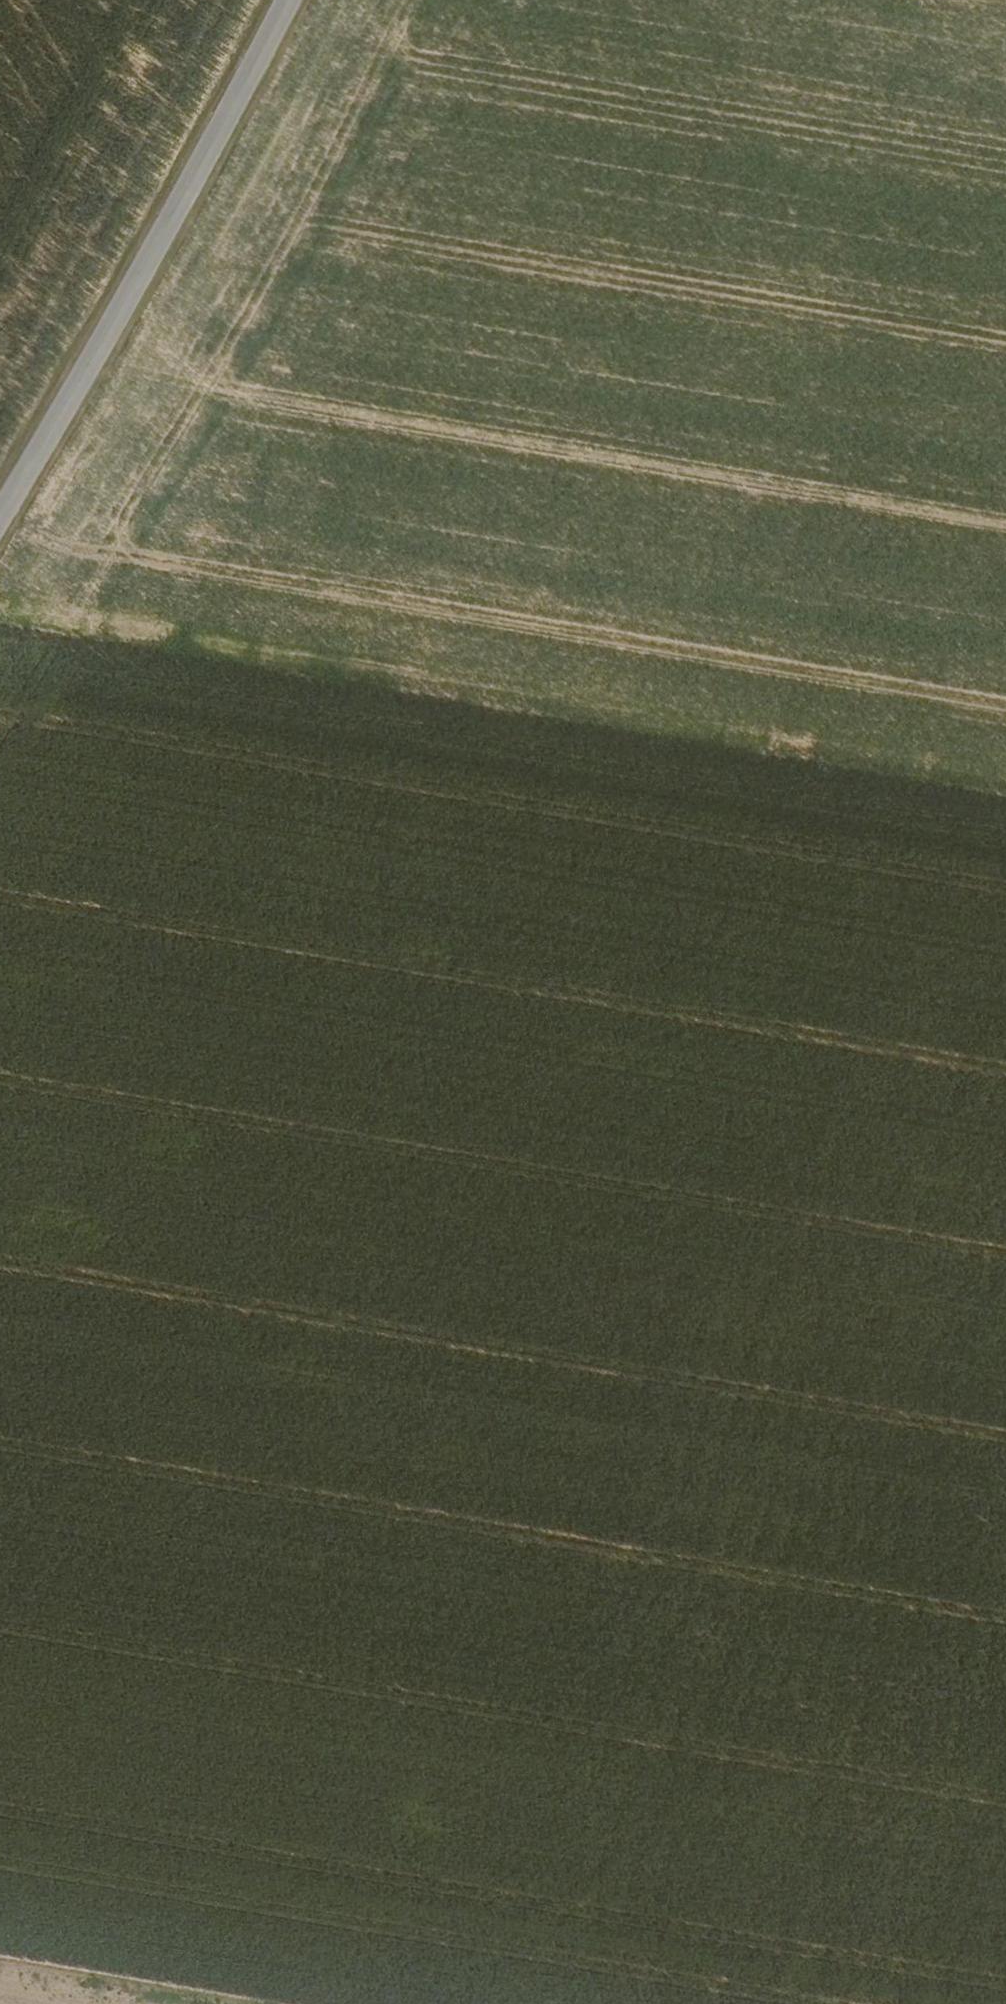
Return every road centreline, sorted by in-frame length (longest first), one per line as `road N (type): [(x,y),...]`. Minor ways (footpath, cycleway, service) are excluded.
road 1 (unclassified): [(0,514),(286,0)]

